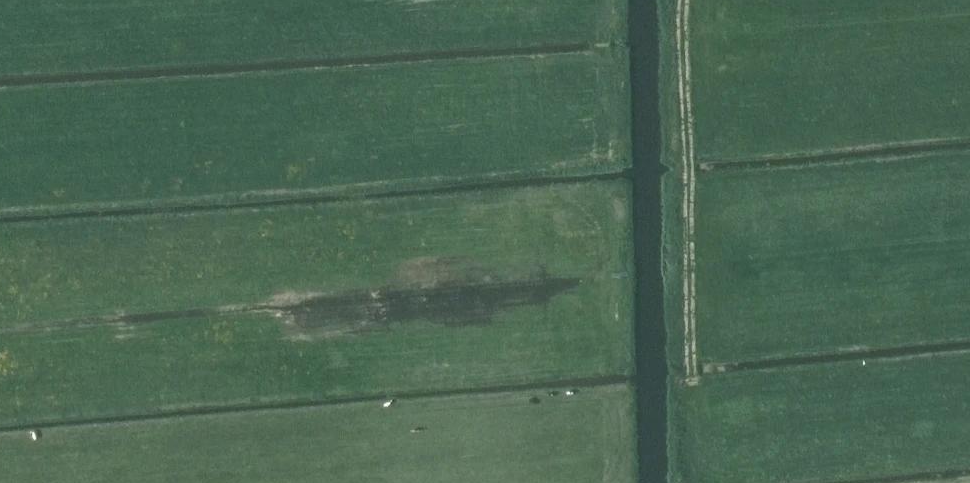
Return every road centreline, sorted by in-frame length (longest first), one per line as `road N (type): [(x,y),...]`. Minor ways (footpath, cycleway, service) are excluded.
road 1 (track): [(685,0),(691,380)]

